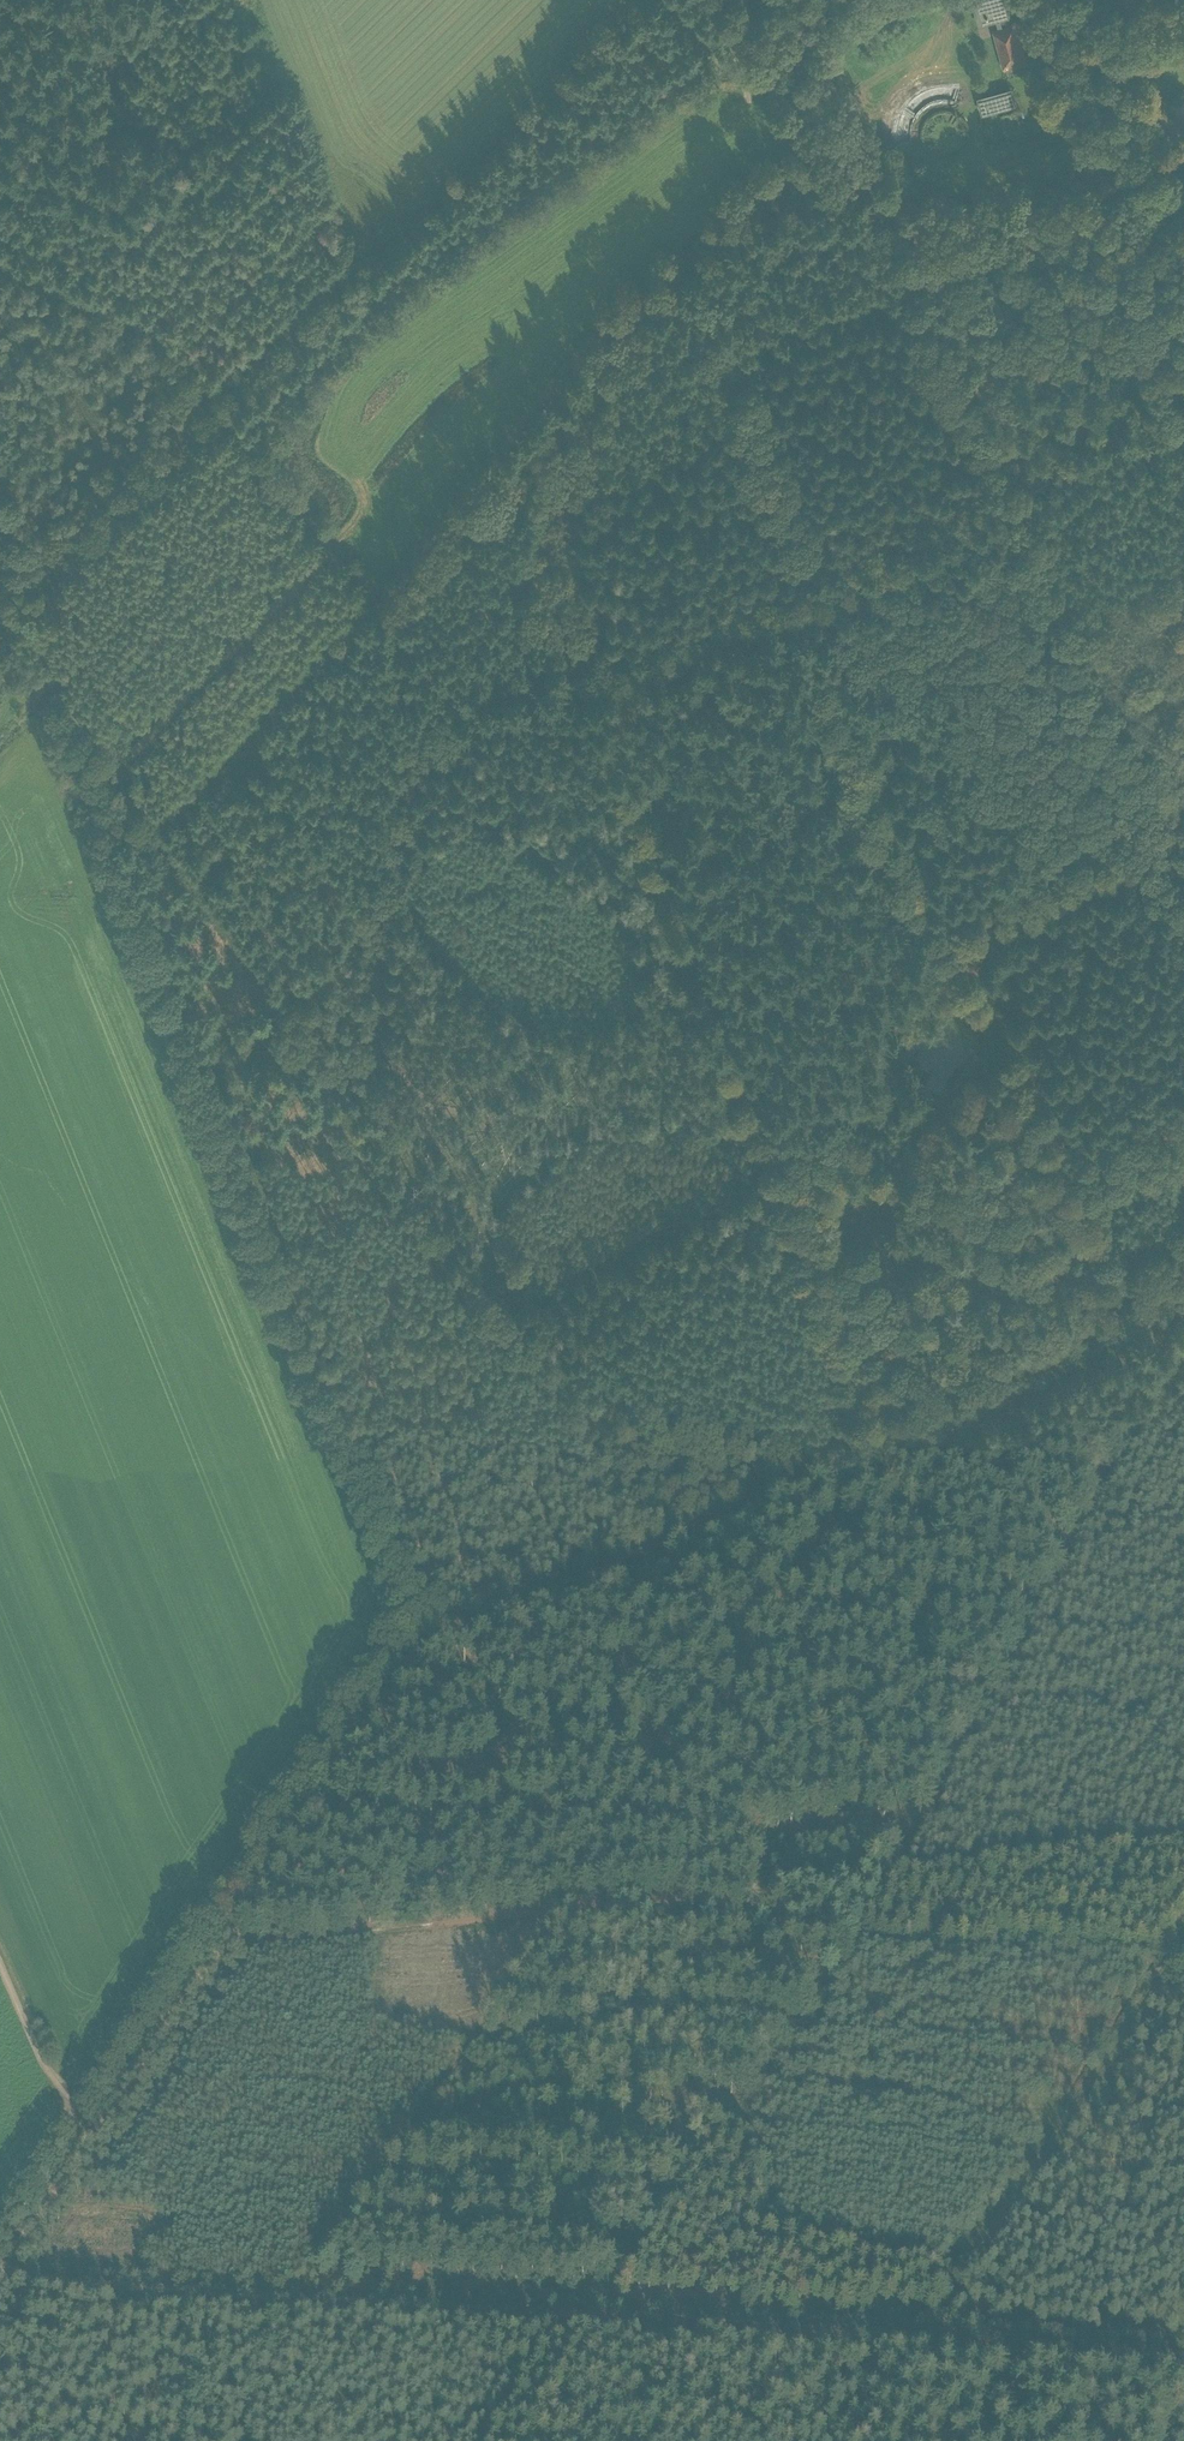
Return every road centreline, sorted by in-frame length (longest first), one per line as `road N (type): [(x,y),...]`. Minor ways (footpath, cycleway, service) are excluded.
road 1 (track): [(866,1455),(853,1498),(559,1905),(301,2297)]
road 2 (track): [(455,710),(553,675),(866,1455)]
road 3 (track): [(301,2297),(1183,2352)]
road 4 (track): [(377,922),(267,1013),(196,1058),(417,1634)]
road 5 (track): [(843,1396),(776,1417),(711,1424),(626,1387),(474,1263),(413,1179),(385,1093),(375,1051),(377,922)]
road 6 (track): [(0,257),(151,327),(323,533),(455,710)]
road 7 (track): [(417,1634),(83,2150)]
road 8 (track): [(857,2440),(1183,1946)]
road 9 (track): [(866,1455),(417,1634)]
road 10 (track): [(1183,1224),(1120,1272),(1118,1323),(866,1455)]
road 11 (track): [(301,2297),(3,2279)]
road 12 (track): [(455,710),(429,736),(406,780),(377,922)]
road 13 (track): [(83,2150),(0,1961)]
road 14 (unclassified): [(1183,146),(1052,0)]
road 15 (track): [(301,2297),(244,2440)]
road 16 (track): [(3,2279),(83,2150)]

